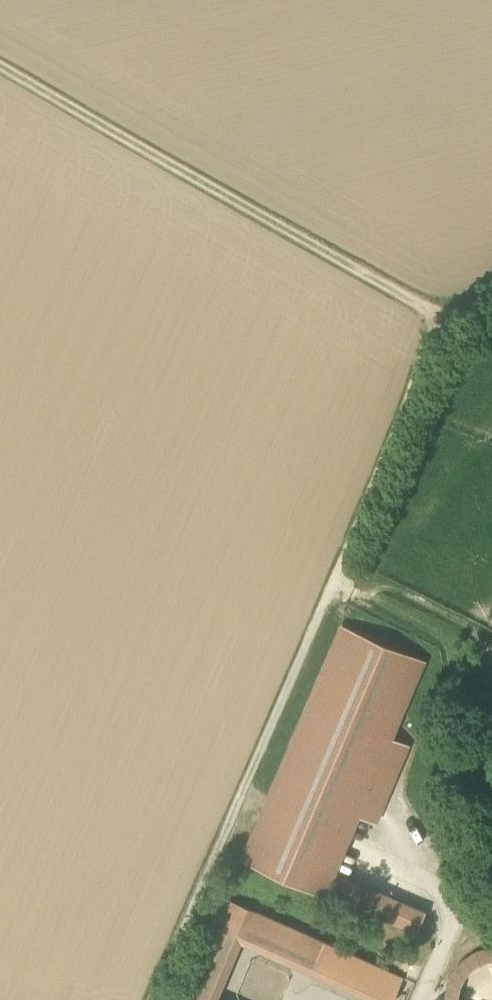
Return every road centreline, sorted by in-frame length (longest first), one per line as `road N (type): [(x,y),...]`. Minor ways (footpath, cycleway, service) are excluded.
road 1 (track): [(442,322),(150,999)]
road 2 (track): [(0,72),(442,322)]

